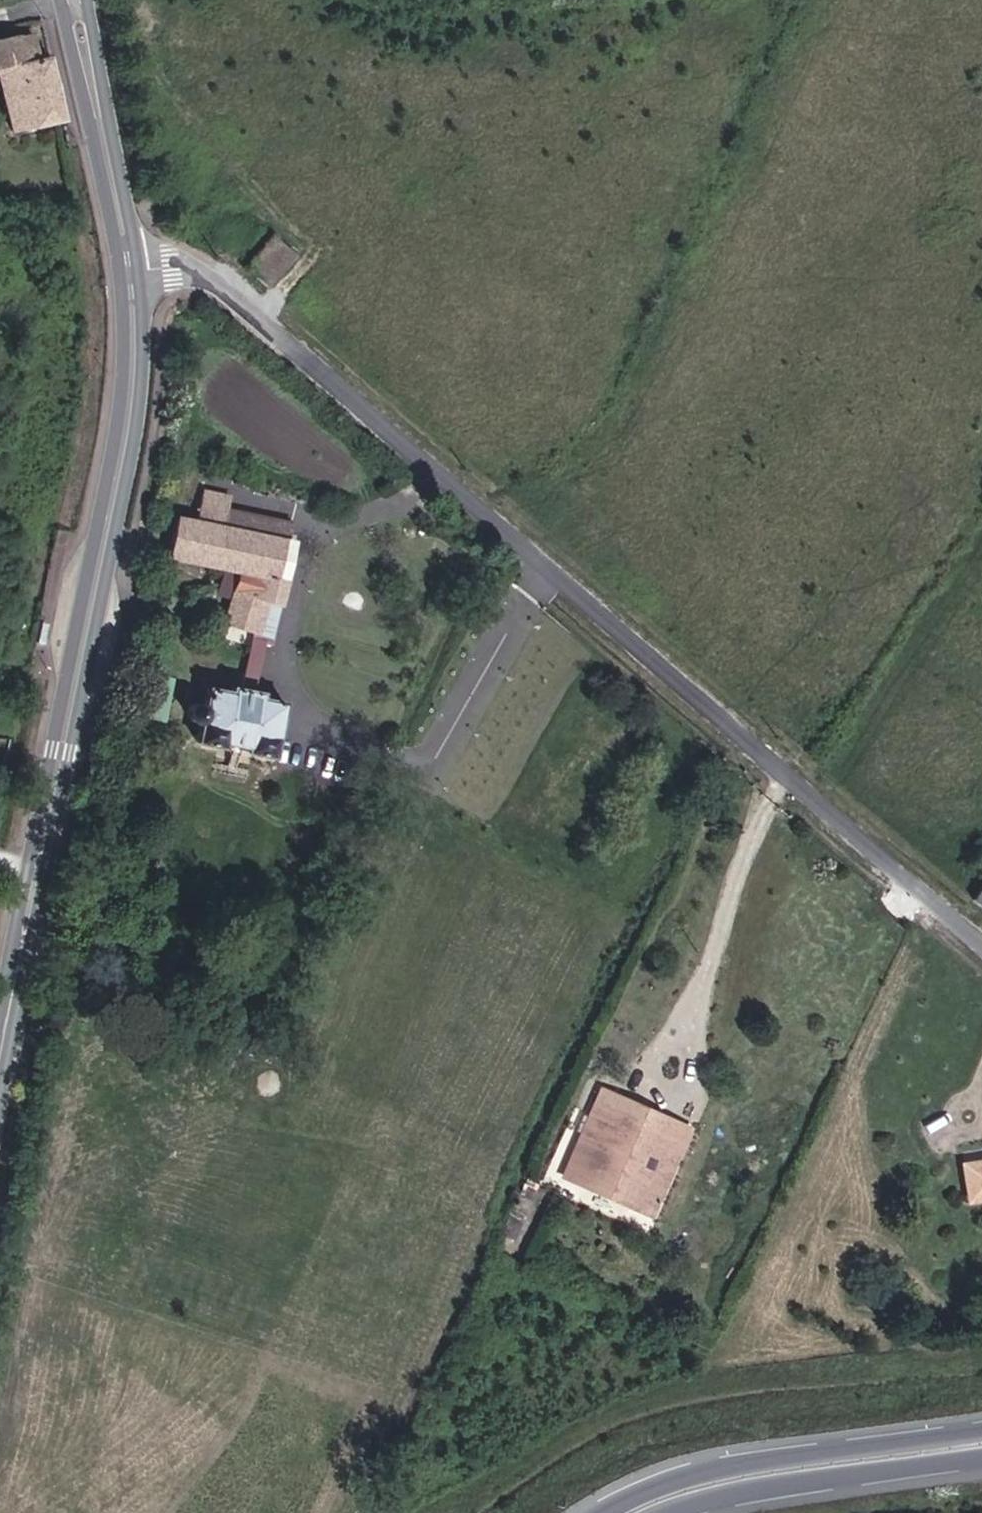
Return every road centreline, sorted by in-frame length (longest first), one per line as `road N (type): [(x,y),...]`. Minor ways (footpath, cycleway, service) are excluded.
road 1 (unclassified): [(981,940),(209,278),(172,268),(128,271)]
road 2 (secondary): [(0,1048),(121,463),(131,393),(128,271)]
road 3 (motorway): [(981,1433),(724,1472),(611,1512)]
road 4 (motorway): [(669,1512),(800,1481),(981,1454)]
road 5 (secondary): [(59,0),(102,140)]
road 6 (secondary): [(102,140),(101,60),(90,0)]
road 7 (secondary): [(128,271),(102,140)]

